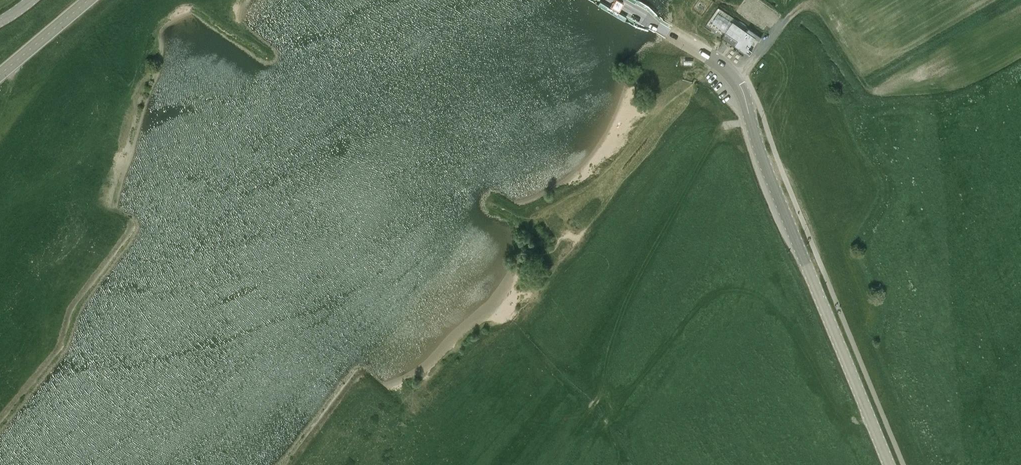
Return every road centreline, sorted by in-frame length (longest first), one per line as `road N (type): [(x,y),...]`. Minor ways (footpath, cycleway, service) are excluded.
road 1 (primary): [(890,464),(740,90),(667,31)]

